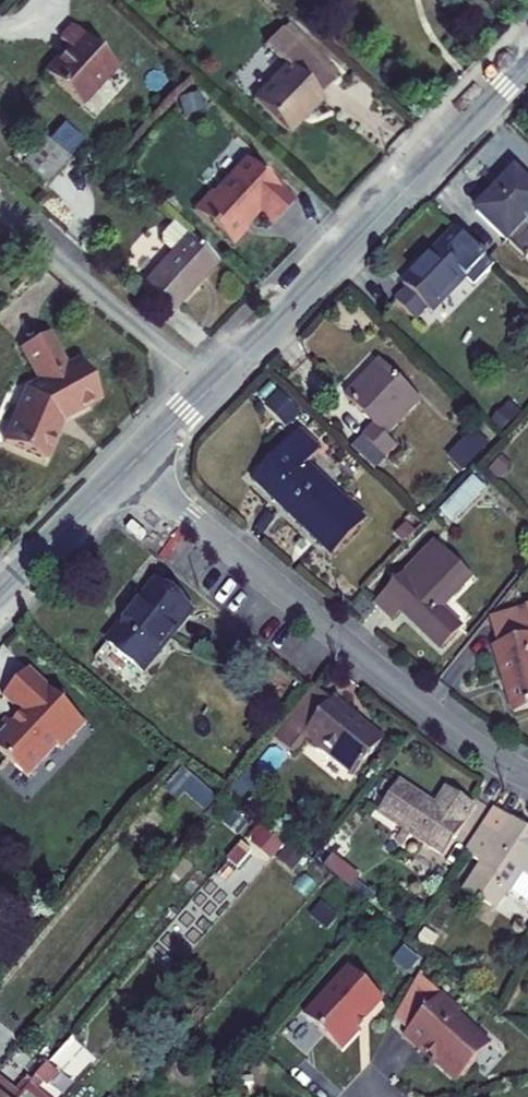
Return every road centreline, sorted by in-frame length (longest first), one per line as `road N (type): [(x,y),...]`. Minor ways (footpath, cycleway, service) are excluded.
road 1 (residential): [(527,776),(394,686),(129,465)]
road 2 (tertiary): [(206,391),(527,62)]
road 3 (residential): [(206,391),(0,207)]
road 4 (tertiary): [(0,593),(129,465)]

